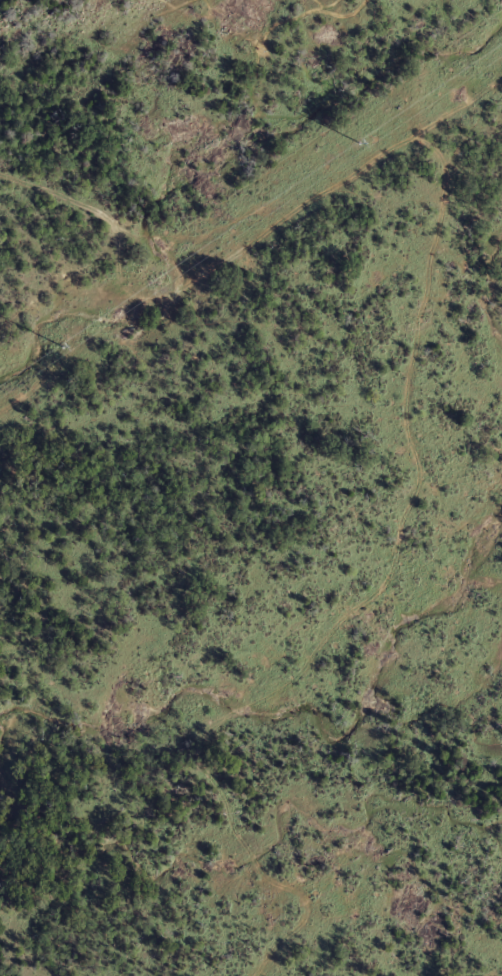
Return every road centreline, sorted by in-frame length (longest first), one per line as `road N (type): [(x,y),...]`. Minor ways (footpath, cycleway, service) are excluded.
road 1 (residential): [(501,144),(417,324),(418,517),(353,620),(244,744),(229,819),(264,904),(267,975)]
road 2 (residential): [(501,68),(228,256),(129,235),(0,184)]

